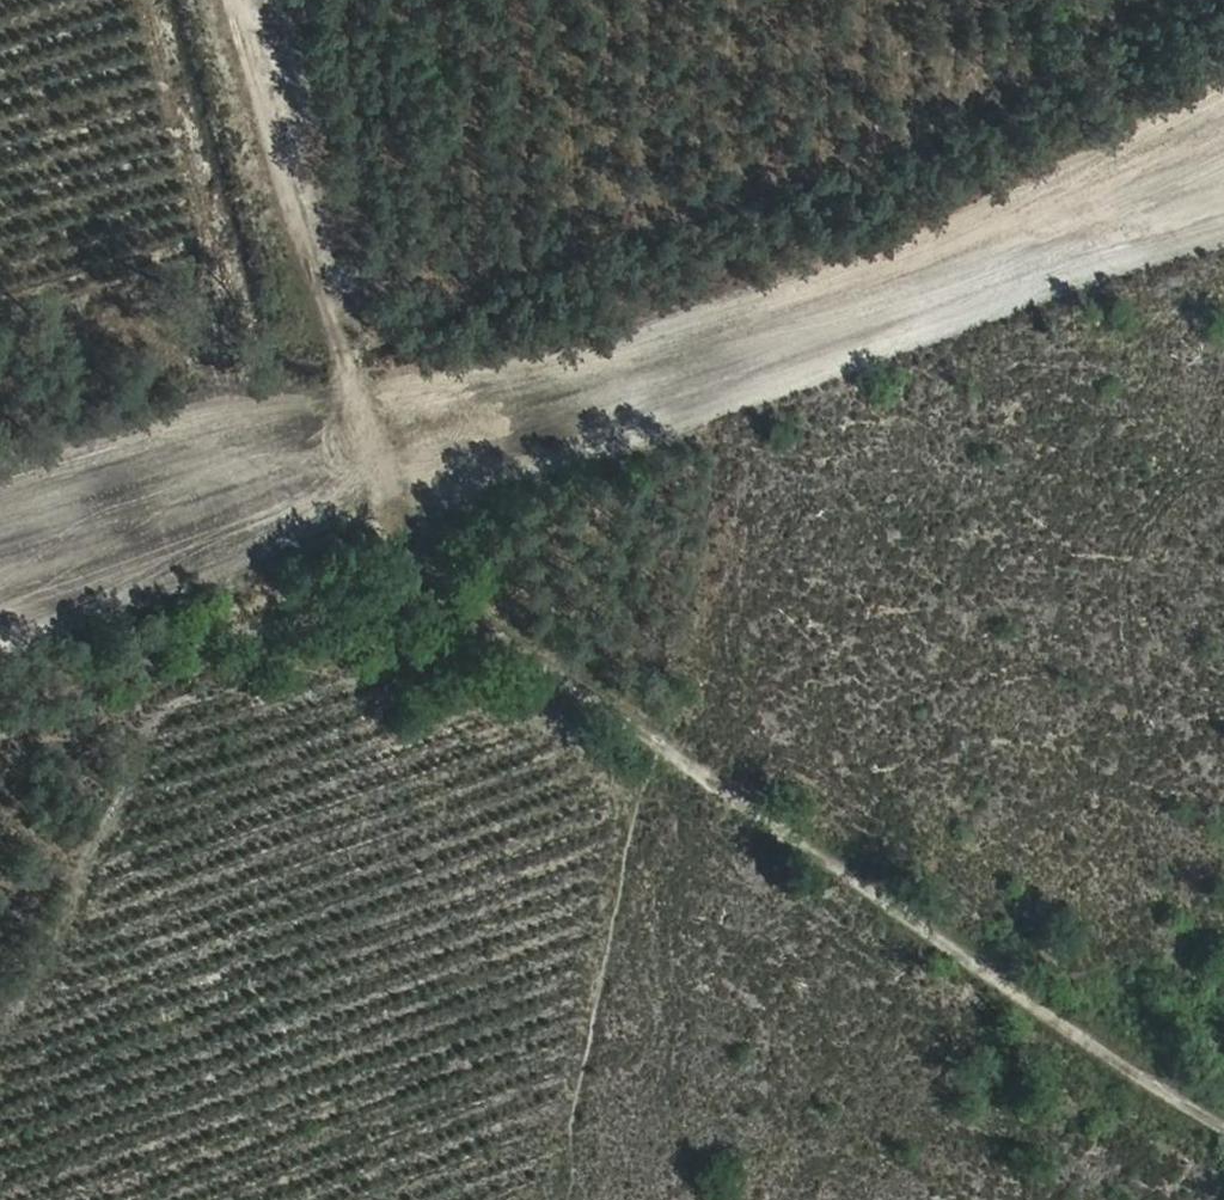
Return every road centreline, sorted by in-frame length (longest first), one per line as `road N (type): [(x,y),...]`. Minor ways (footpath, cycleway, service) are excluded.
road 1 (track): [(1223,1112),(489,628),(425,571)]
road 2 (track): [(425,571),(324,300),(232,0)]

